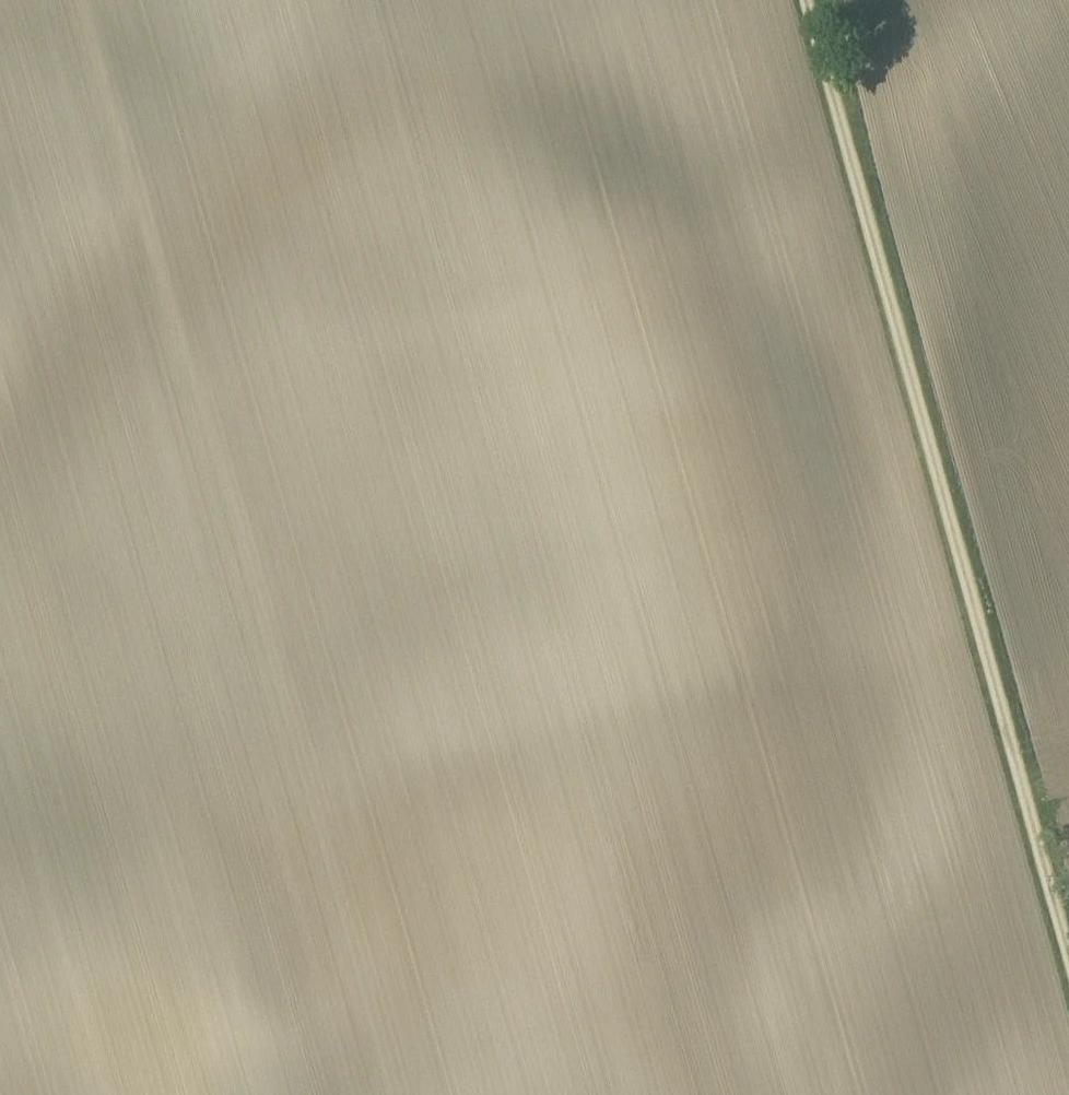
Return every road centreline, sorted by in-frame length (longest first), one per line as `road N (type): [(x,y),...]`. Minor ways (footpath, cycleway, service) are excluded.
road 1 (track): [(1068,952),(808,0)]

